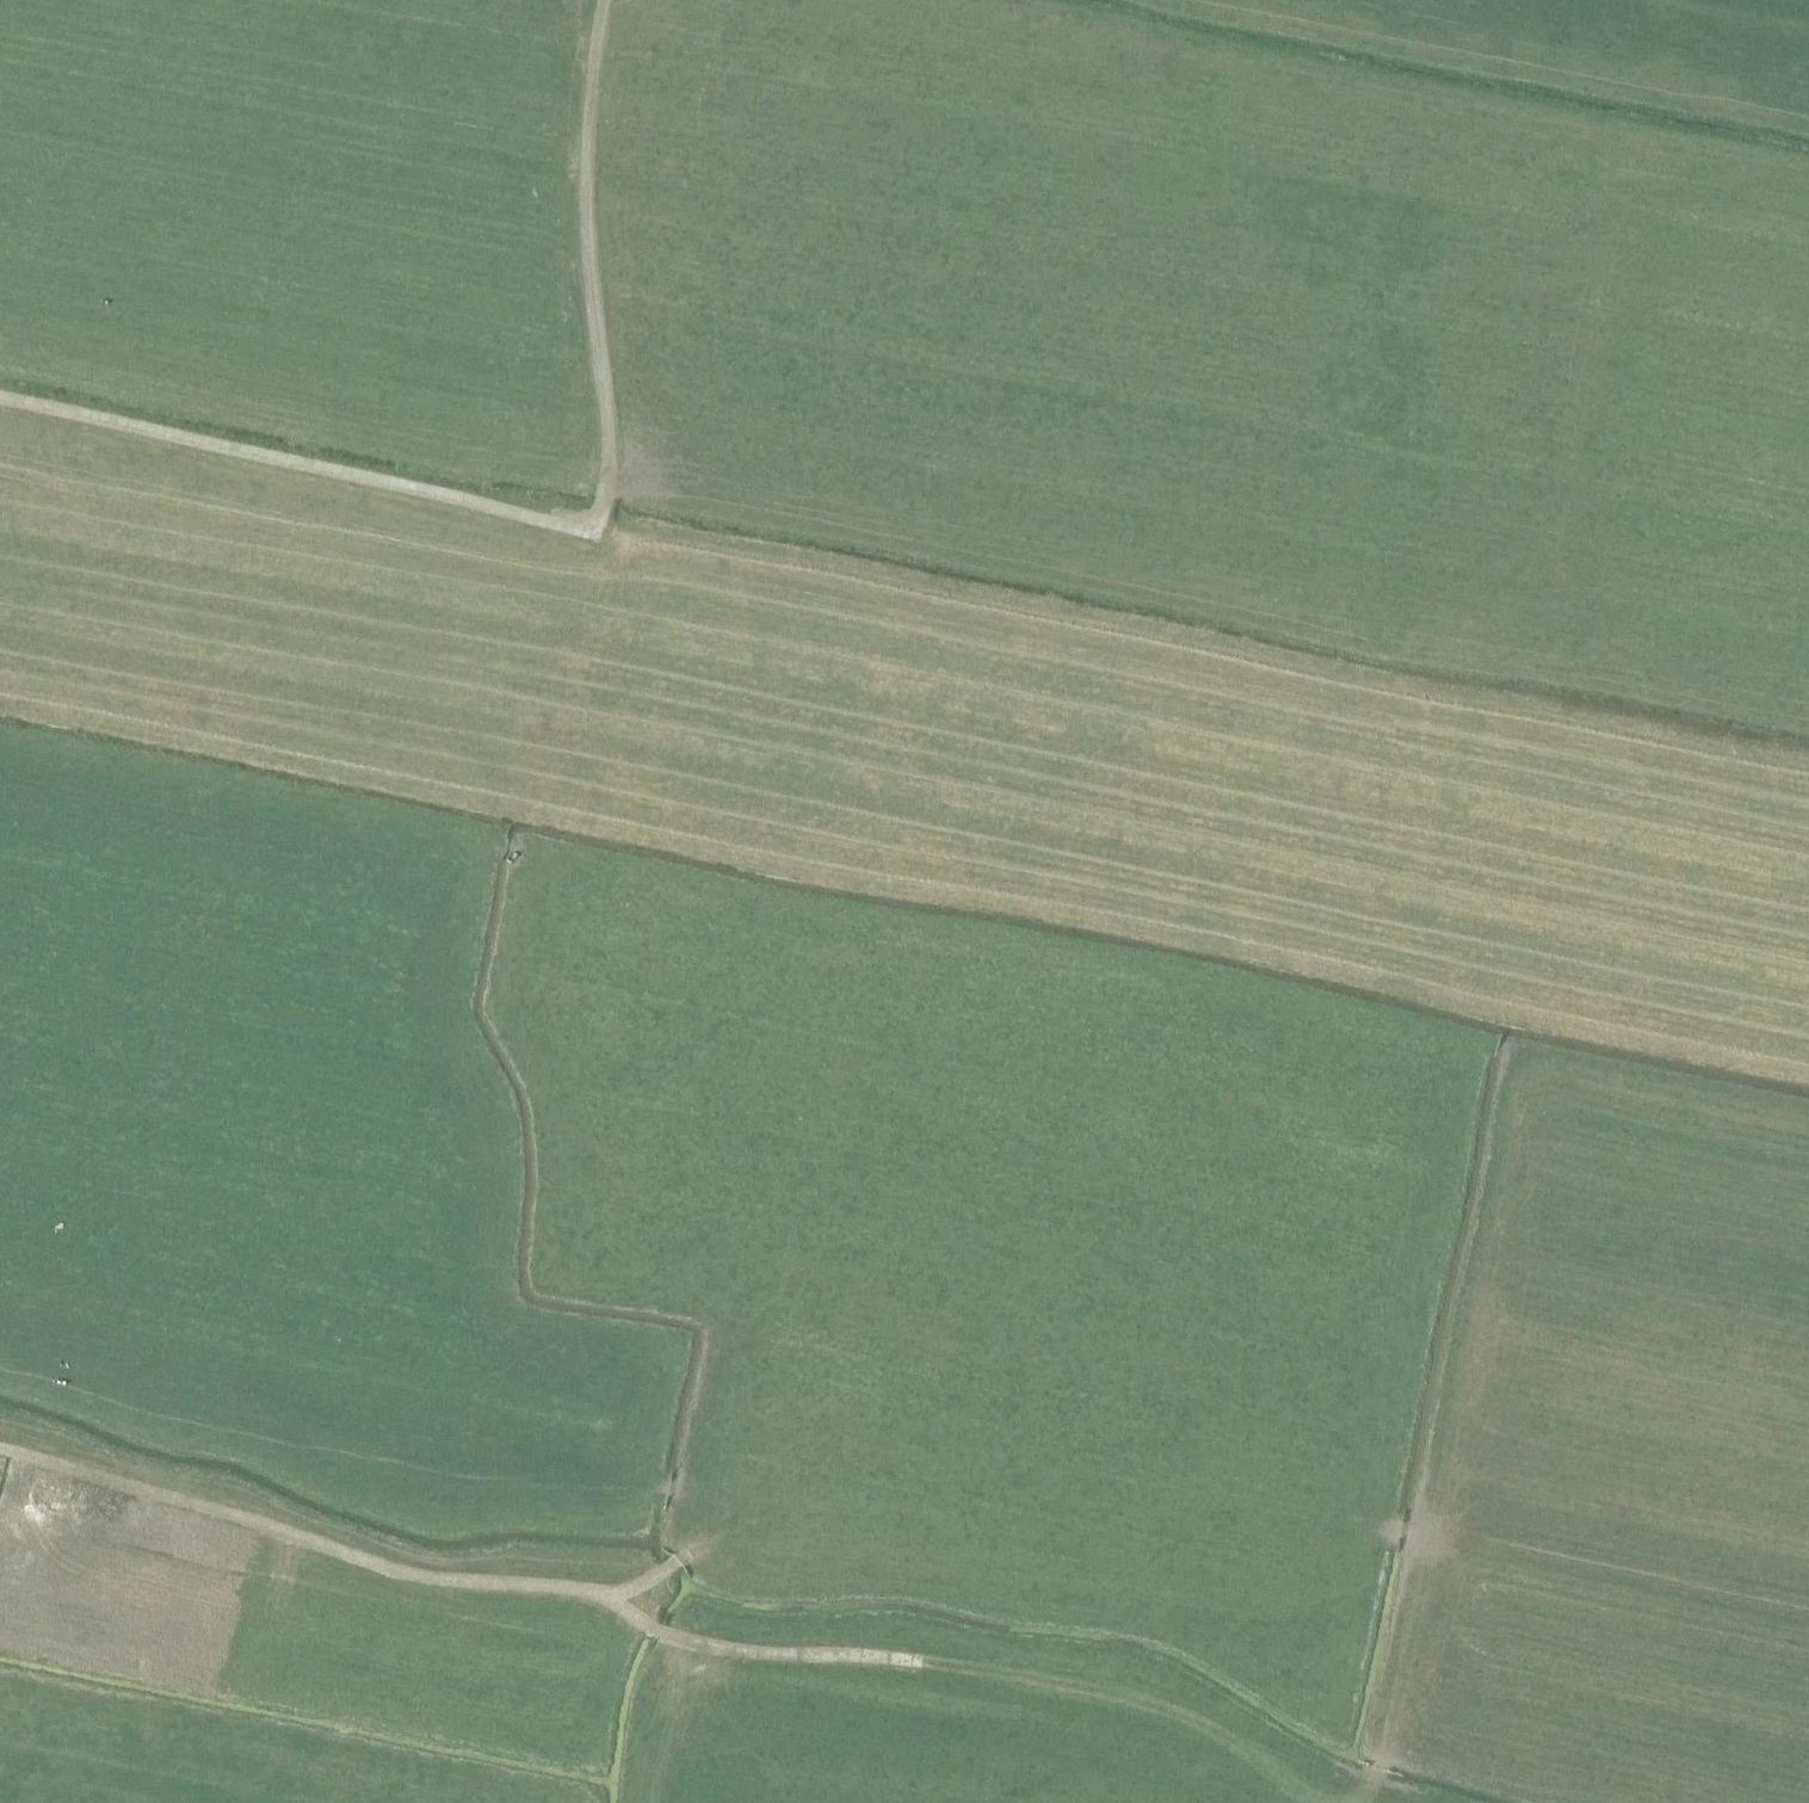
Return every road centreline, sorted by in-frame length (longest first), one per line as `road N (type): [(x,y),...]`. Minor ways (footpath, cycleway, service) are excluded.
road 1 (track): [(1000,1802),(916,1665),(665,1637),(615,1602),(843,1466)]
road 2 (track): [(615,1602),(602,1593),(405,1574),(0,1455)]

